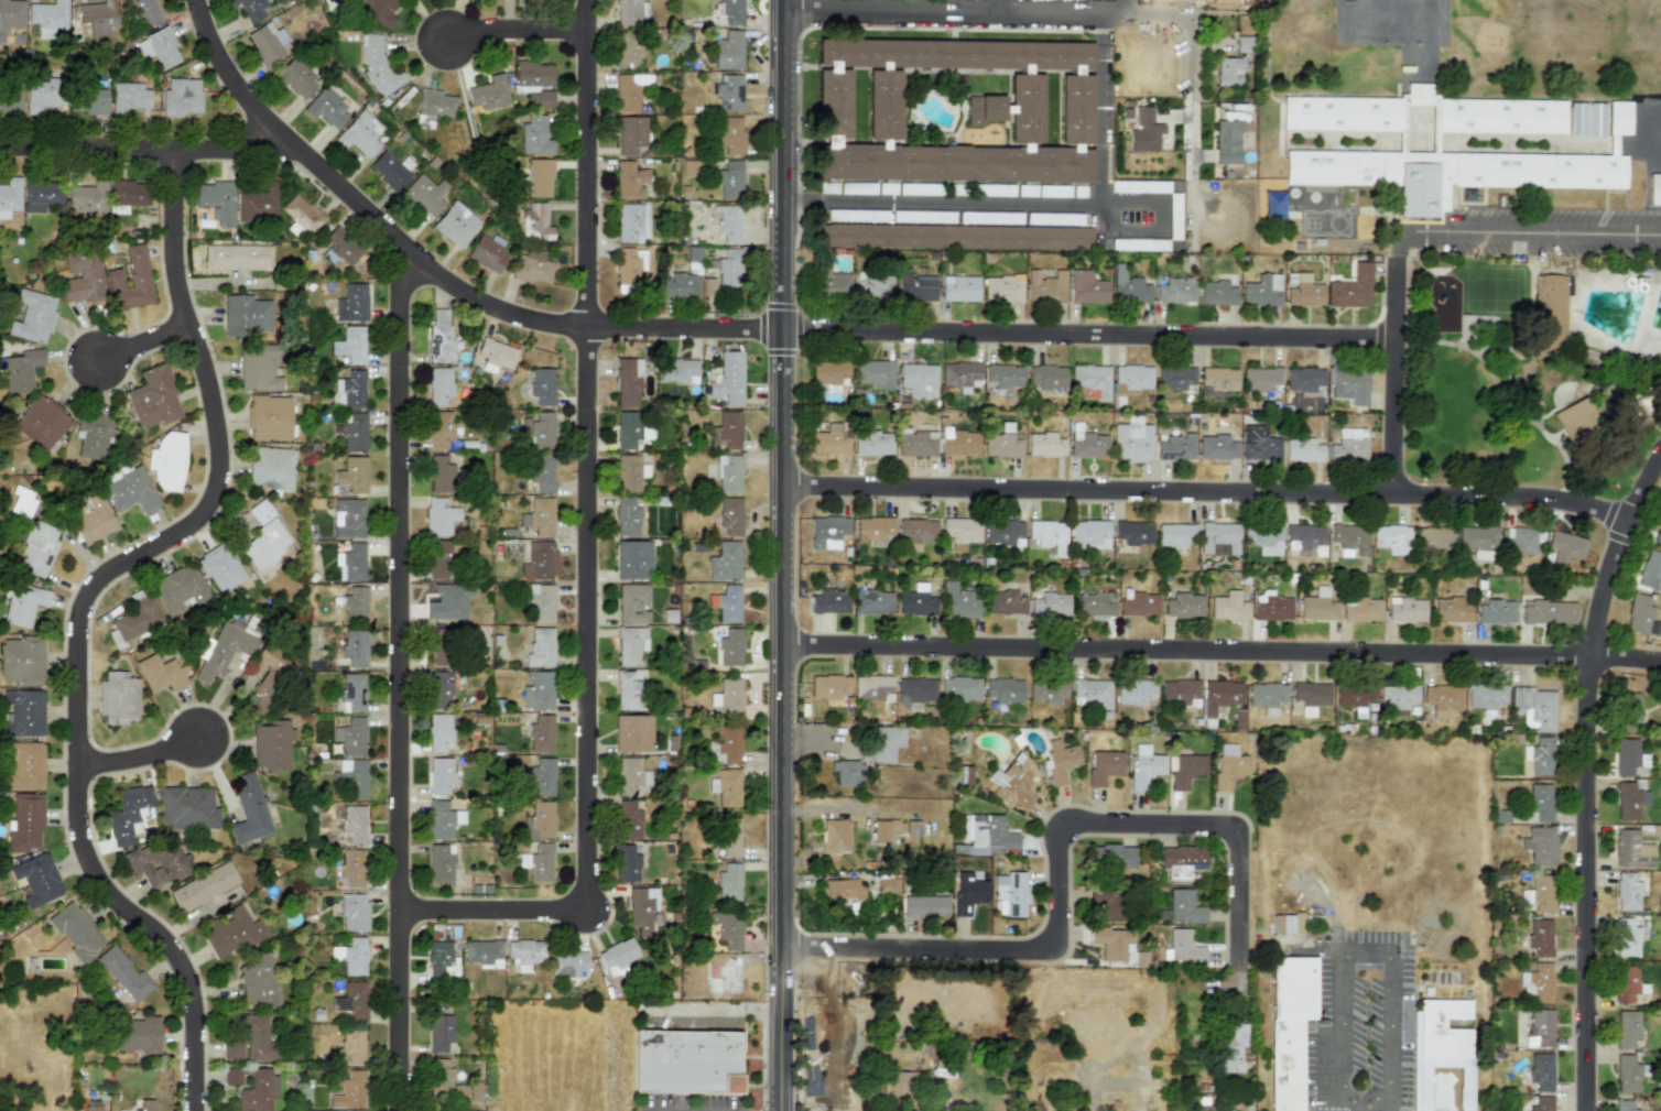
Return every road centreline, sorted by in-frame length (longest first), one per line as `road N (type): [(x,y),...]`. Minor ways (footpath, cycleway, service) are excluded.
road 1 (residential): [(205,0),(230,67),(271,130),(437,275),(530,324),(590,333),(1399,340)]
road 2 (tertiary): [(784,1110),(785,0)]
road 3 (residential): [(403,912),(590,914),(591,0)]
road 4 (residential): [(198,1110),(189,981),(167,943),(106,885),(85,826),(88,612),(110,576),(196,530),(224,483),(214,390),(182,290),(180,155)]
road 5 (residential): [(784,645),(1660,664)]
road 6 (residential): [(402,1110),(403,244)]
road 7 (residential): [(785,487),(1532,499),(1631,523)]
road 8 (residential): [(784,945),(1065,950),(1065,824),(1247,826),(1247,970)]
road 9 (residential): [(1592,1110),(1592,674),(1610,579),(1660,465)]
road 10 (residential): [(785,10),(1126,13)]
road 11 (residential): [(0,154),(180,155),(271,130)]
road 12 (residential): [(1397,497),(1401,259)]
road 13 (residential): [(452,47),(591,37)]
road 14 (residential): [(85,770),(204,741)]

